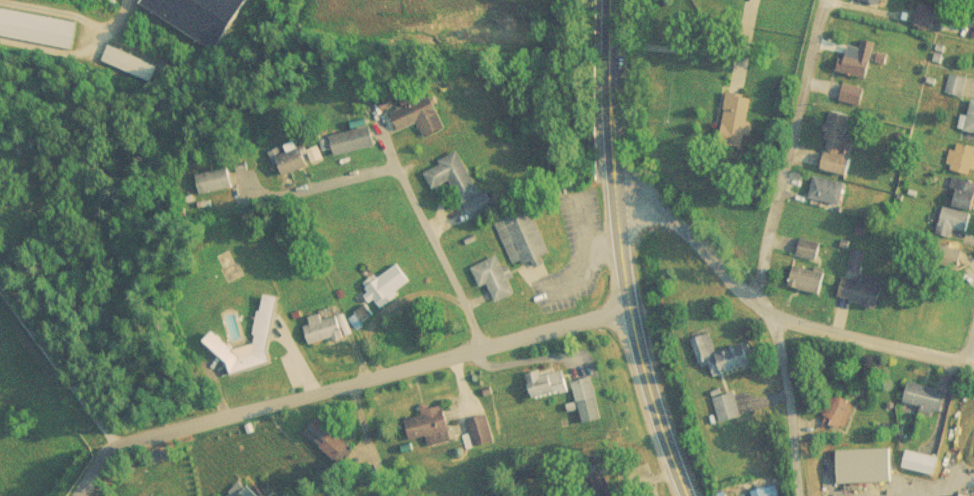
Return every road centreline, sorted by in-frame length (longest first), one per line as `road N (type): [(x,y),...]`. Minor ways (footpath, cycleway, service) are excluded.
road 1 (residential): [(70,495),(115,442),(624,299)]
road 2 (secondary): [(690,495),(624,299),(609,127),(611,0)]
road 3 (residential): [(797,495),(771,318),(651,202),(615,197)]
road 4 (residential): [(757,298),(825,1)]
road 5 (residential): [(480,339),(372,107)]
road 6 (residential): [(973,363),(771,318)]

